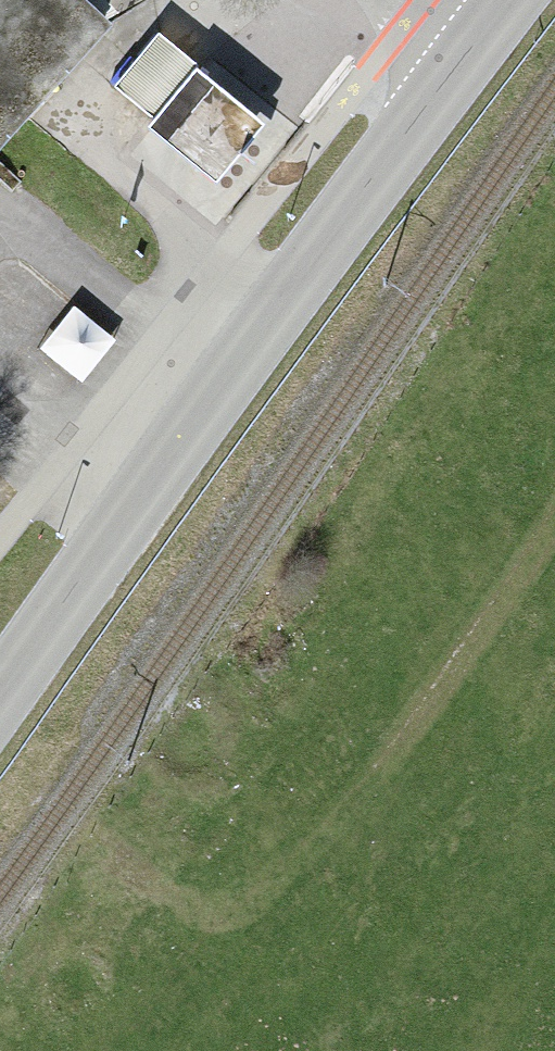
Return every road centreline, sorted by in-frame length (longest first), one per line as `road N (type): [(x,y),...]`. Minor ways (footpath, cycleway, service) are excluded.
road 1 (primary): [(477,41),(0,692)]
road 2 (track): [(0,775),(195,924),(228,932),(287,888),(554,541)]

